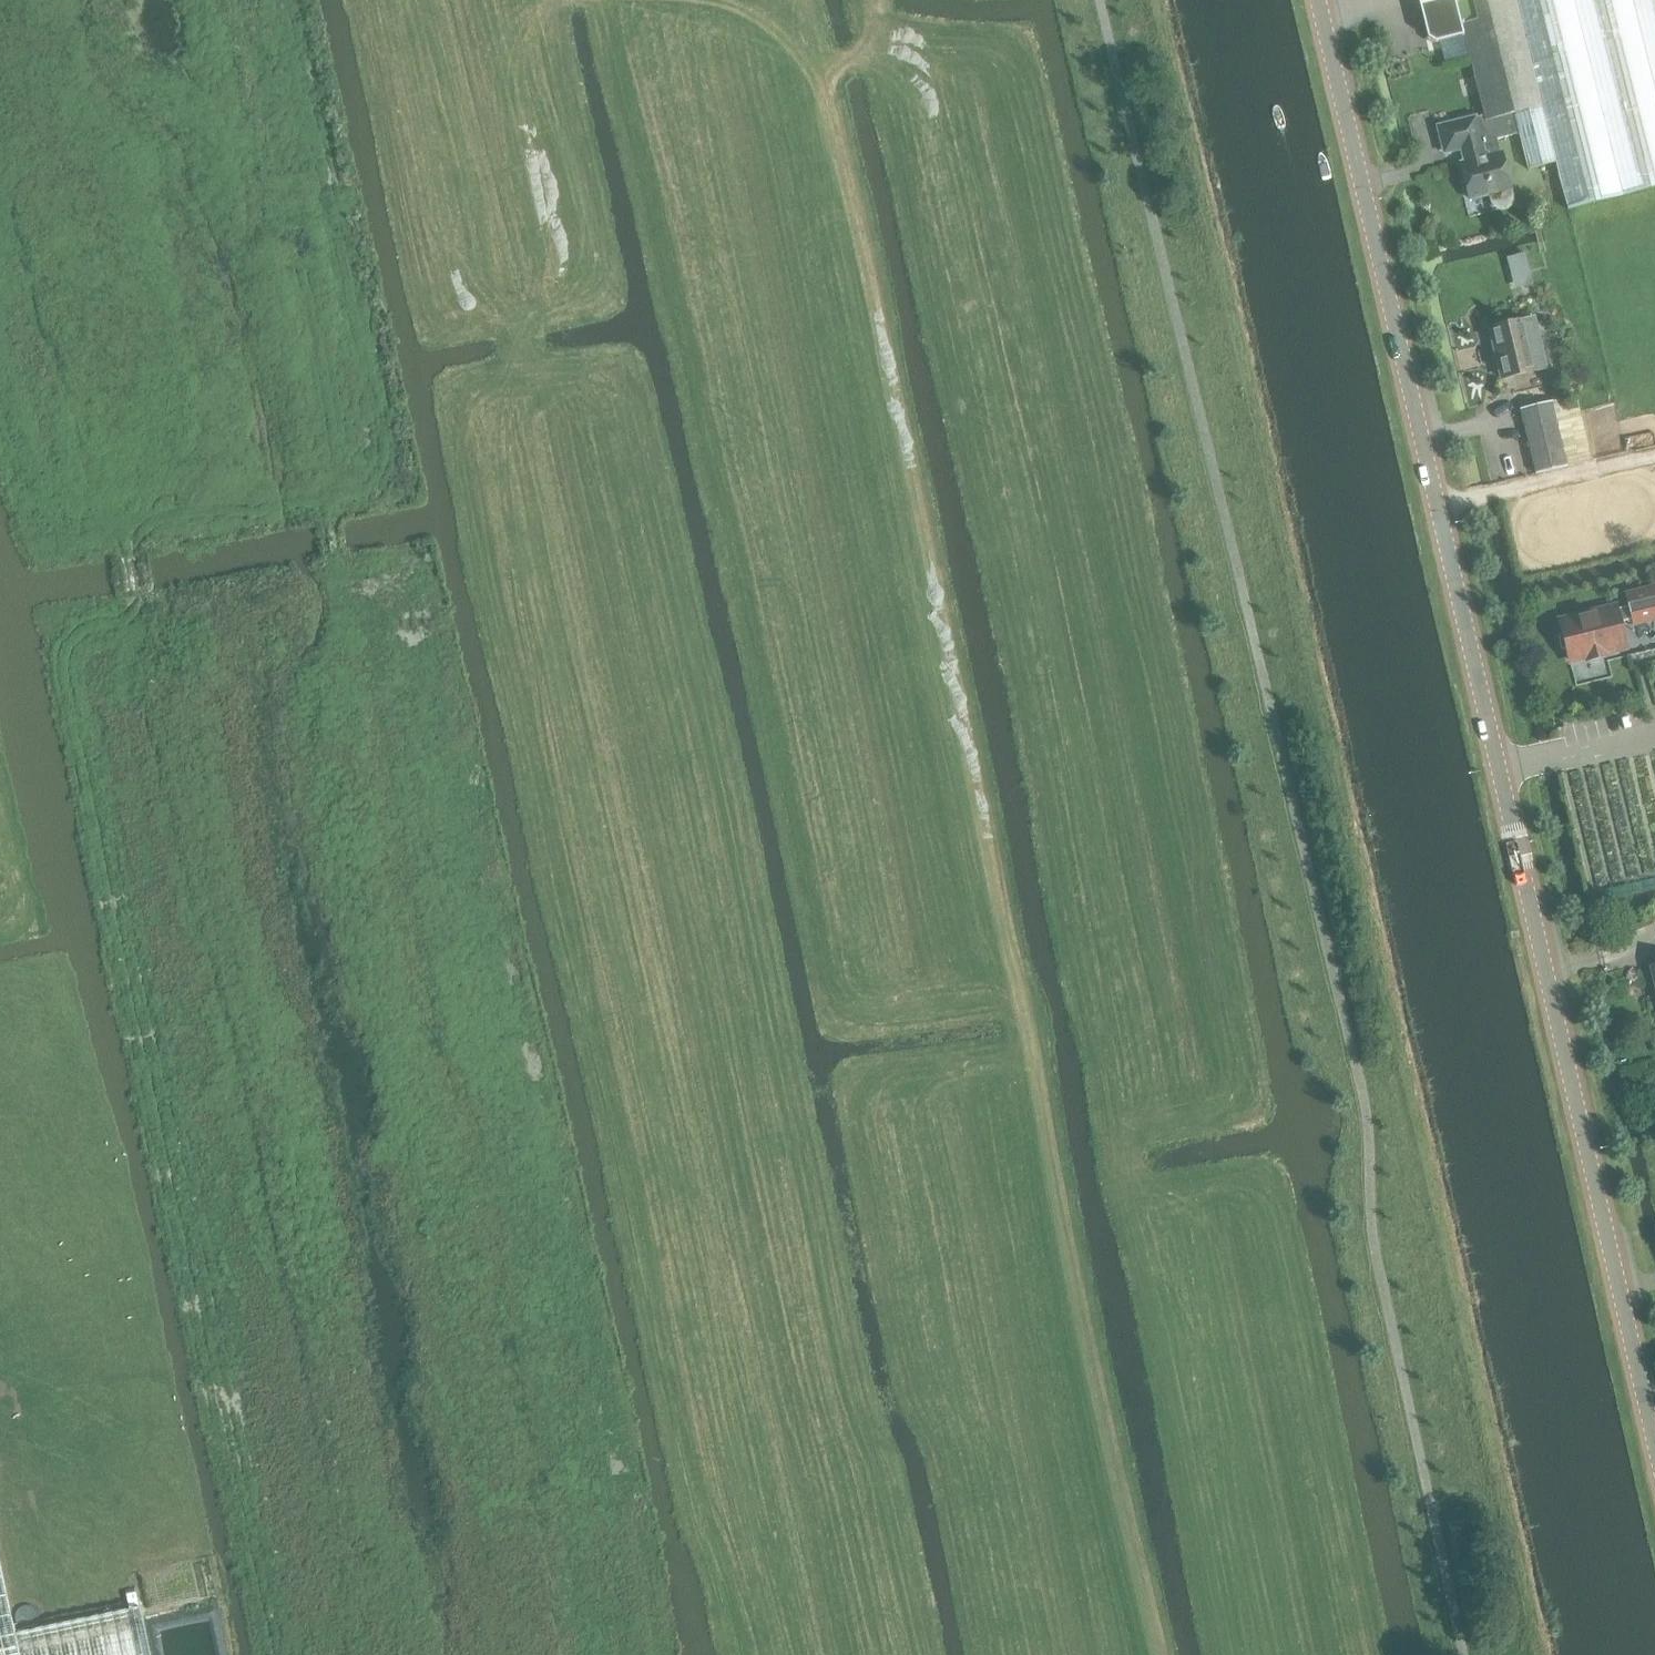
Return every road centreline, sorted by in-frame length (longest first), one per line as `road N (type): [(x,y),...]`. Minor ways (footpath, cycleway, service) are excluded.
road 1 (tertiary): [(1654,1445),(1318,0)]

